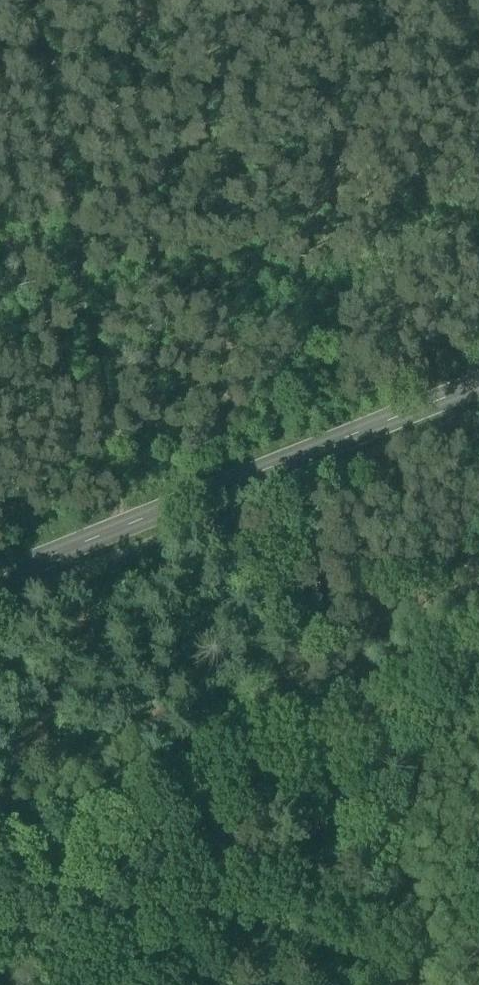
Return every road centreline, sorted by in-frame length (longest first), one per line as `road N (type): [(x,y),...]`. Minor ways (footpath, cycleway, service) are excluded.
road 1 (track): [(120,528),(26,0)]
road 2 (track): [(0,838),(282,747),(478,639)]
road 3 (secondary): [(0,576),(478,387)]

